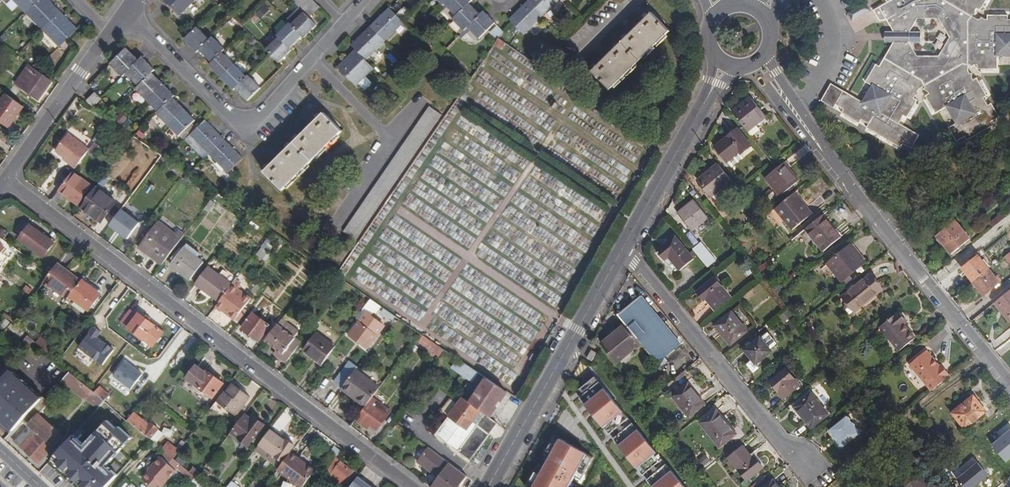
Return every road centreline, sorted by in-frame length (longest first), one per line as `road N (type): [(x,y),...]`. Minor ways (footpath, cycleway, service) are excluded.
road 1 (residential): [(7,179),(412,486)]
road 2 (residential): [(1009,387),(757,62)]
road 3 (residential): [(125,18),(231,117),(248,123),(366,0)]
road 4 (residential): [(803,470),(623,249)]
road 5 (secondary): [(623,249),(488,486)]
road 6 (secondary): [(726,64),(623,249)]
road 7 (residential): [(7,179),(112,35)]

